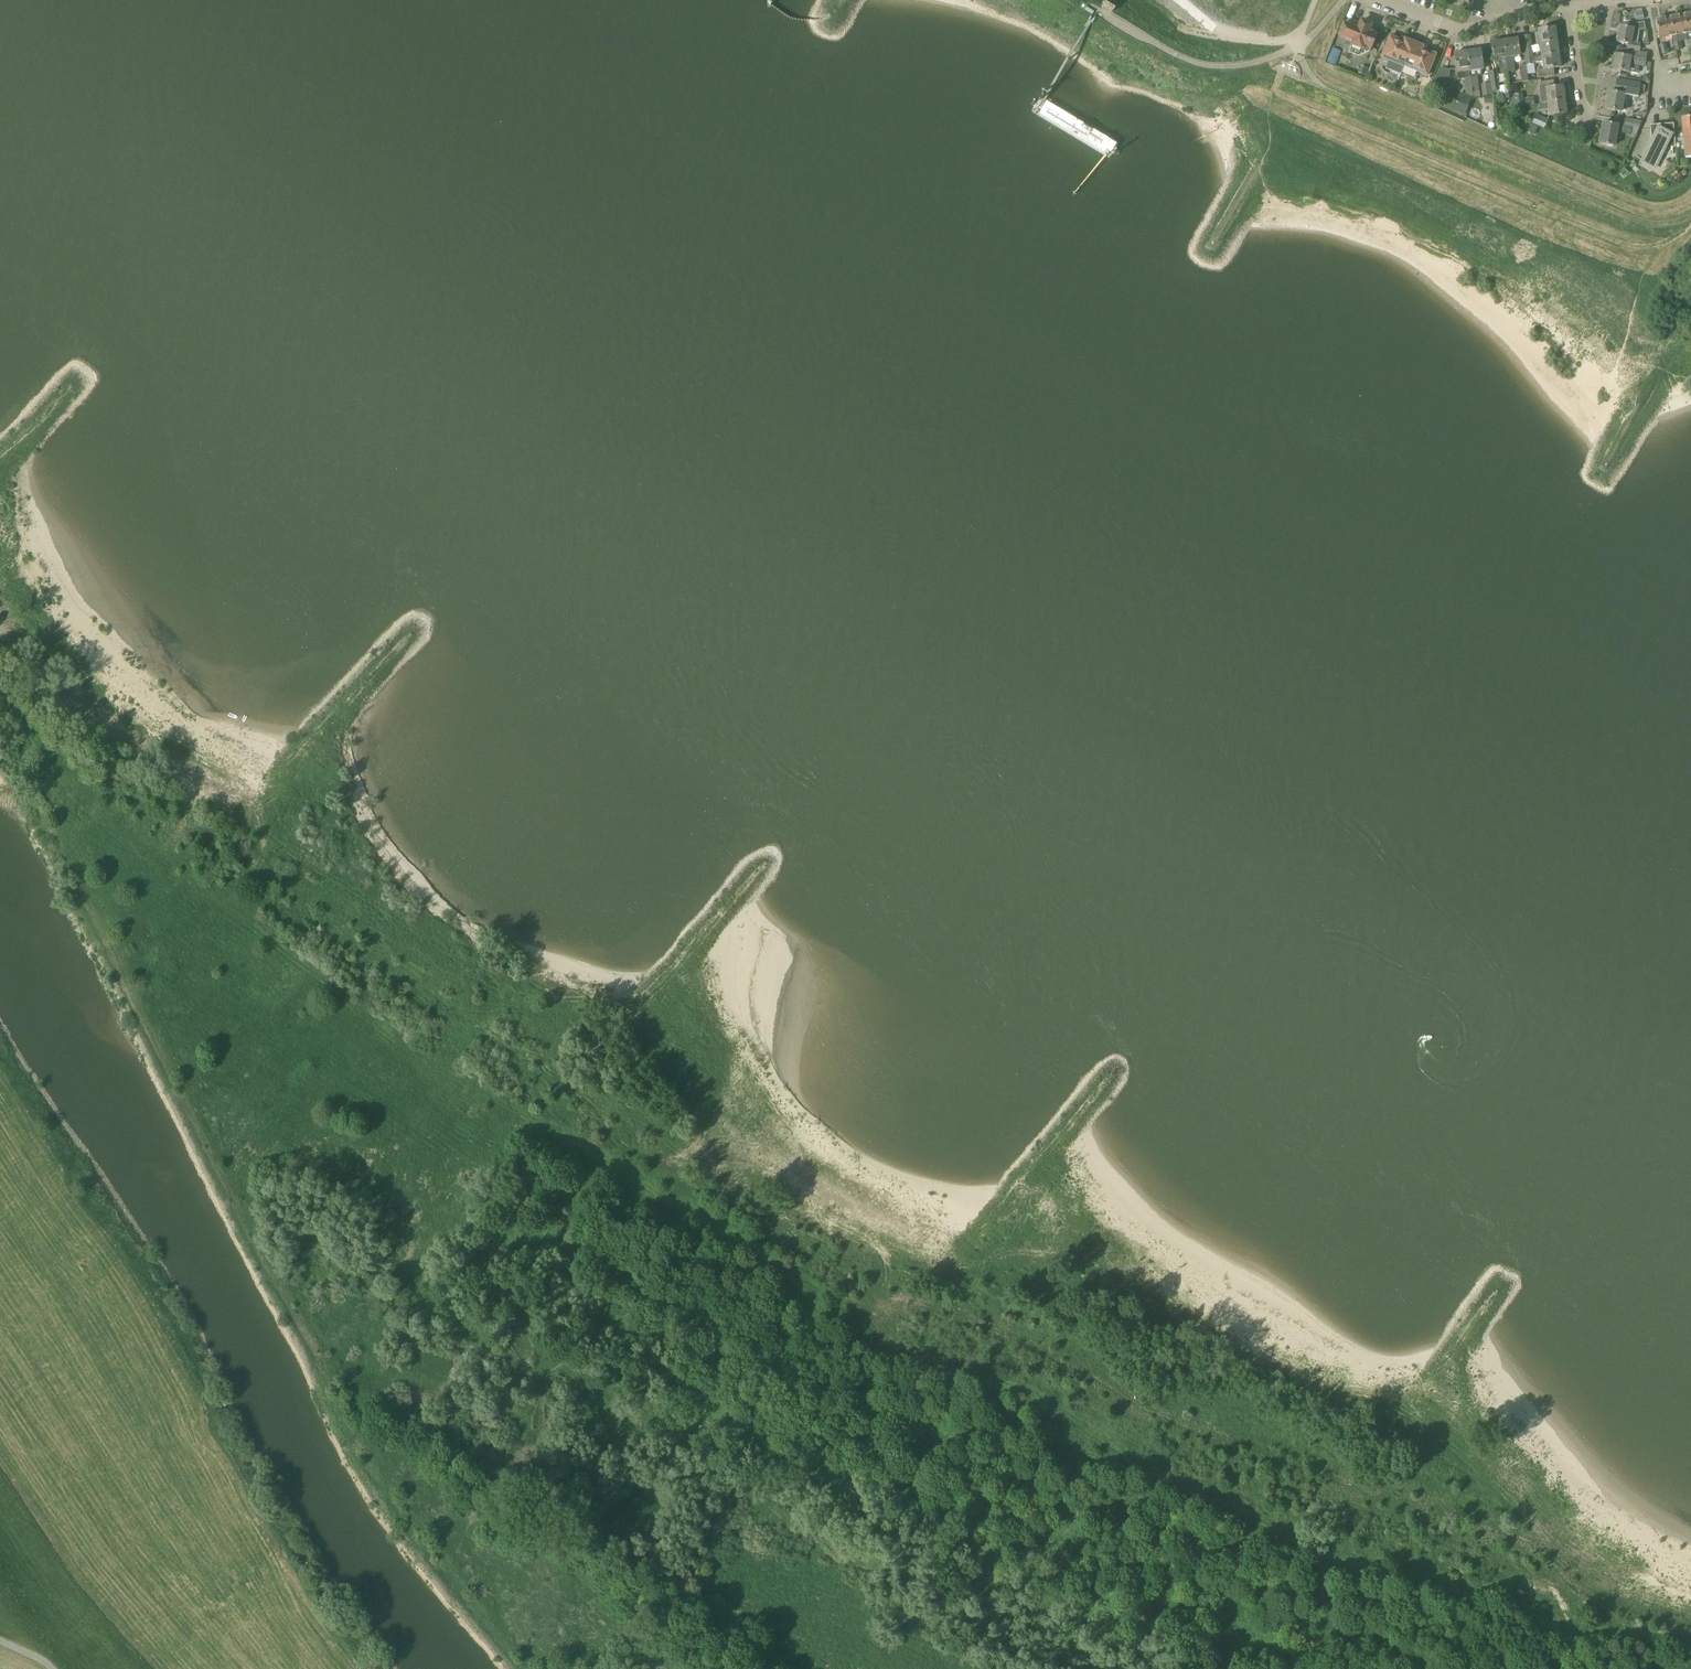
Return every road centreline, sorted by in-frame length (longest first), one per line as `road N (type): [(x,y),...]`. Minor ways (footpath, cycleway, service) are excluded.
road 1 (residential): [(1504,18),(1457,28),(1384,0)]
road 2 (unclassified): [(1644,0),(1660,89),(1690,87)]

